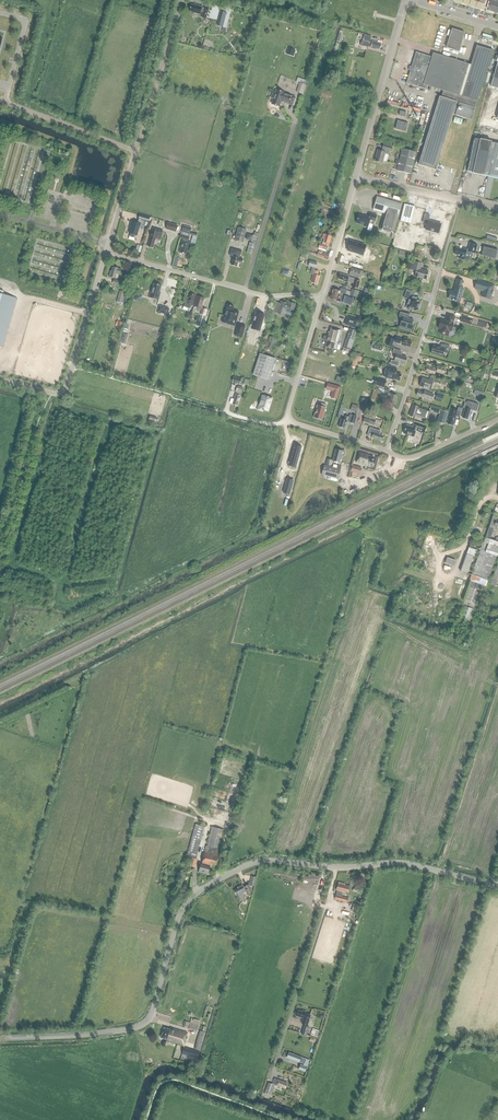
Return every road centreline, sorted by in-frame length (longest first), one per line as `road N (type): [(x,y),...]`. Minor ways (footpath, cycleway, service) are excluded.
road 1 (tertiary): [(335,867),(258,862),(198,893),(181,913),(153,1011),(139,1026),(0,1039)]
road 2 (residential): [(388,452),(450,236)]
road 3 (unclassified): [(0,381),(64,391),(107,252)]
road 4 (unclassified): [(274,1066),(335,867)]
road 5 (residential): [(355,177),(405,0)]
road 6 (unclassified): [(245,290),(295,120)]
road 7 (tertiary): [(497,887),(404,863),(335,867)]
road 8 (unclassified): [(136,151),(182,0)]
road 9 (residential): [(497,209),(355,177)]
road 10 (unclassified): [(245,290),(107,252)]
road 11 (unclassified): [(136,151),(5,102)]
road 12 (residential): [(286,420),(323,290)]

